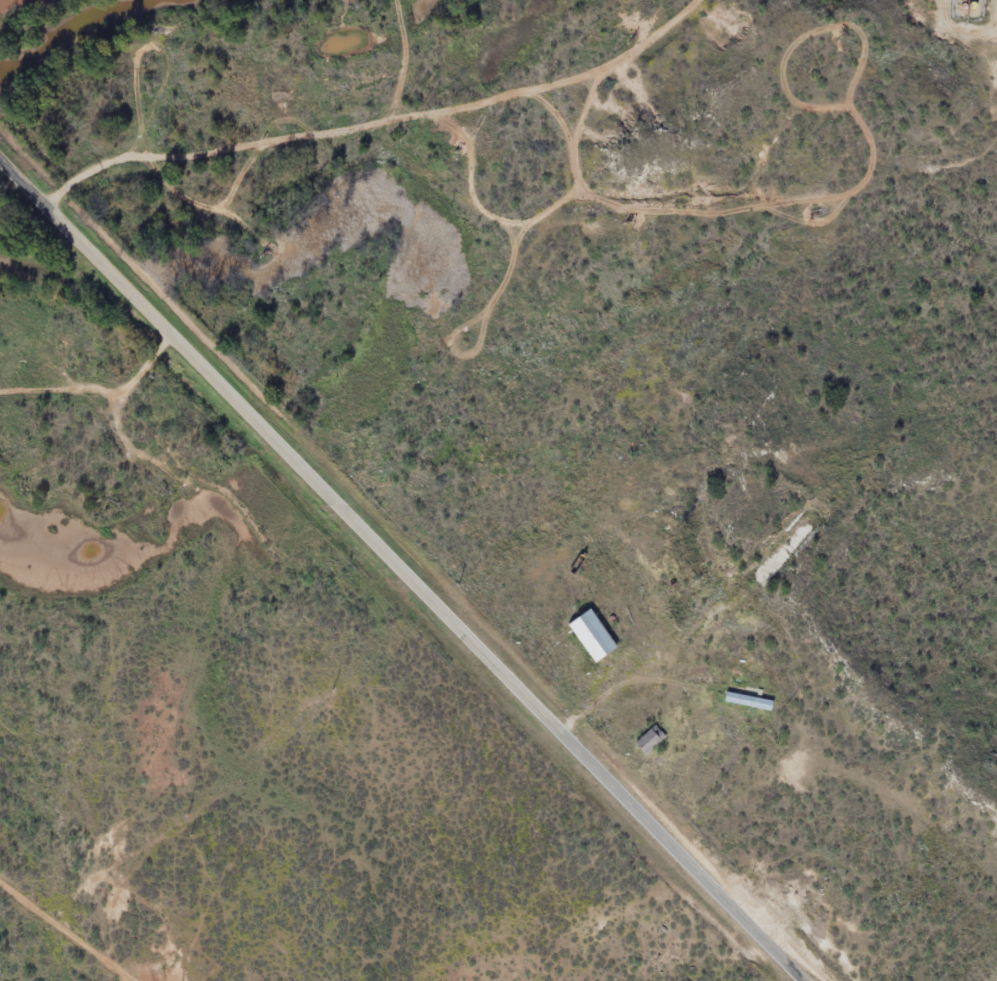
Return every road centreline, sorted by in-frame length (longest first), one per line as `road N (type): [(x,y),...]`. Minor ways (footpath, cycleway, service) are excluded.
road 1 (secondary): [(801,980),(0,160)]

